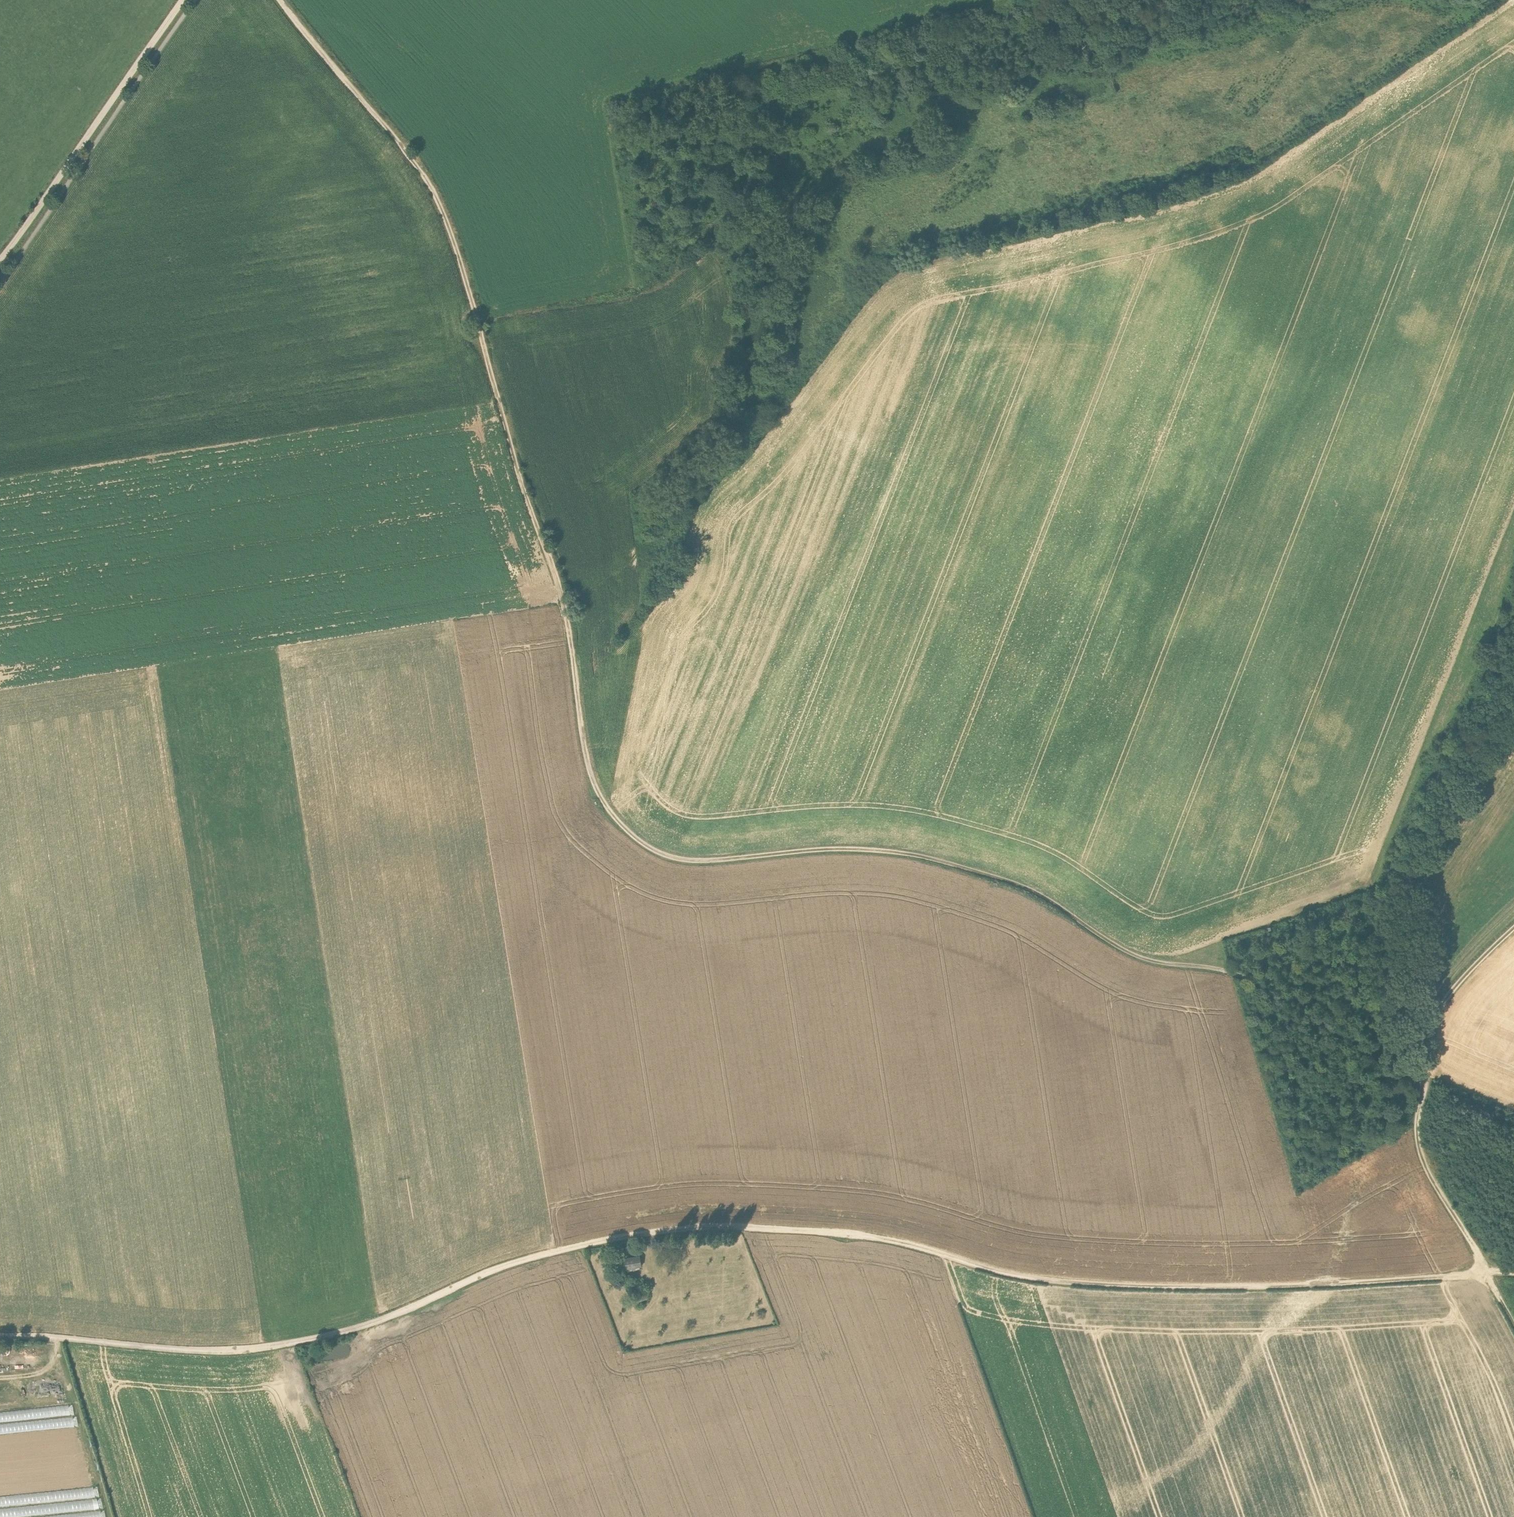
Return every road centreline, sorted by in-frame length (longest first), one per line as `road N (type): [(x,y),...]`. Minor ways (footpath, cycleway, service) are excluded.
road 1 (track): [(280,0),(400,145),(438,206),(564,608),(585,757),(599,796),(631,834),(681,859),(865,849),(991,876),(1040,894),(1137,956),(1251,980),(1391,1064),(1422,1074)]
road 2 (track): [(1486,1272),(1308,1286),(1069,1282),(996,1272),(888,1239),(692,1228),(525,1259),(365,1324),(273,1346),(188,1349),(0,1336)]
road 3 (track): [(183,0),(0,259)]
road 4 (track): [(1486,1272),(1422,1156),(1422,1074)]
road 5 (track): [(1422,1074),(1441,1007),(1513,928)]

